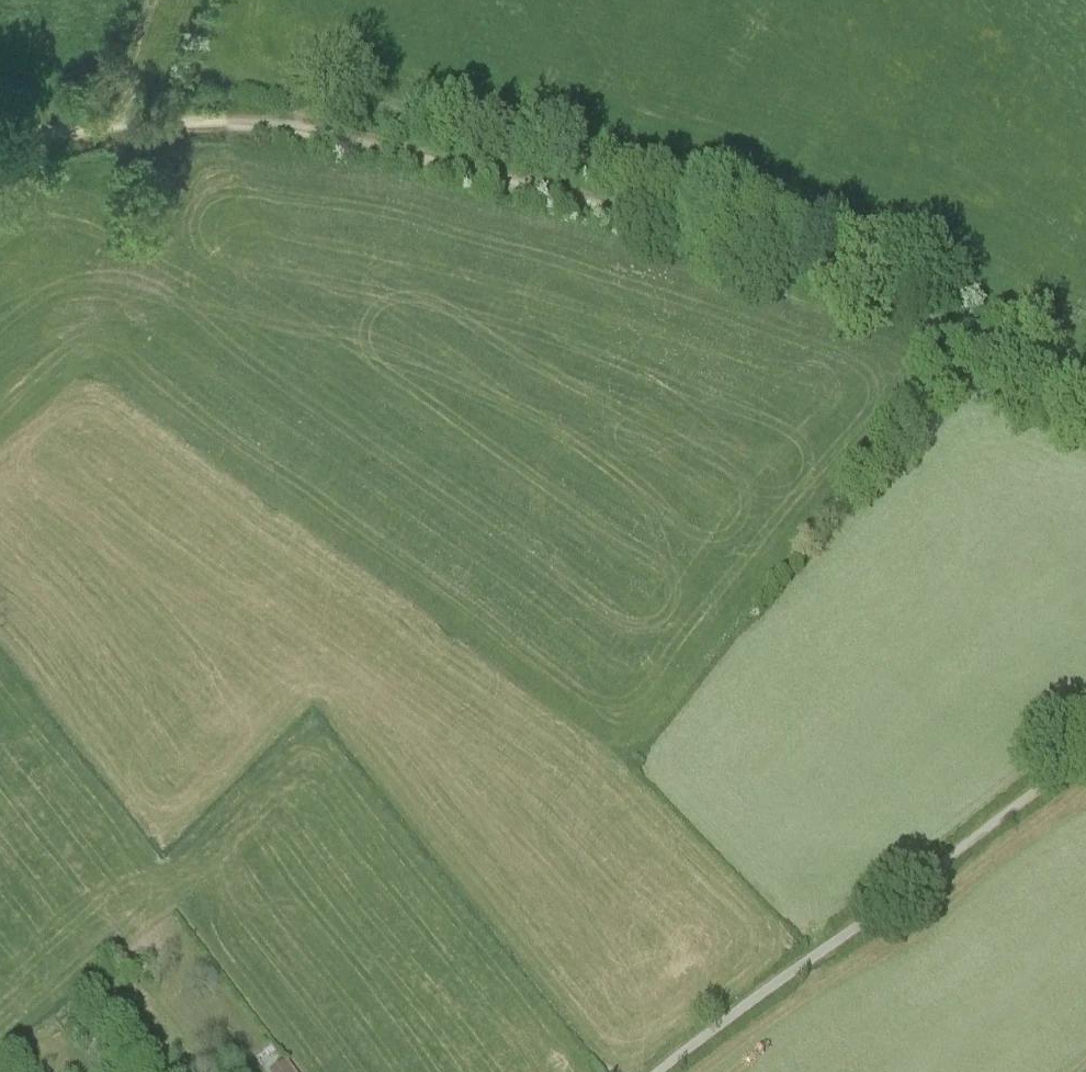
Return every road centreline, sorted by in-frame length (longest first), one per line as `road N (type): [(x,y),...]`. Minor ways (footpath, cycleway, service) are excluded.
road 1 (track): [(0,133),(35,137),(142,123),(306,129),(523,188),(838,296),(1085,396)]
road 2 (track): [(656,1071),(1085,755)]

